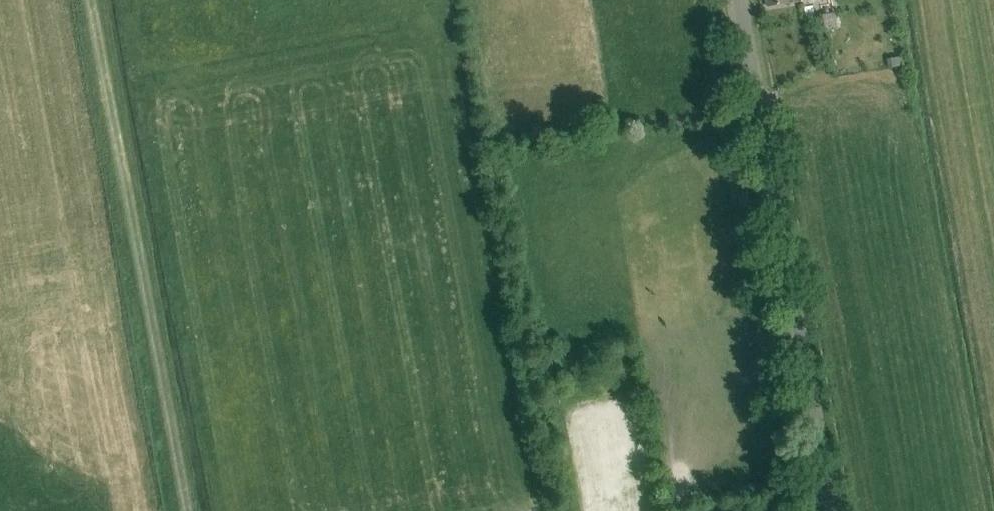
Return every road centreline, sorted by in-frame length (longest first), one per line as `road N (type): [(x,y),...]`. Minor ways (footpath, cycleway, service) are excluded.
road 1 (unclassified): [(830,510),(737,0)]

